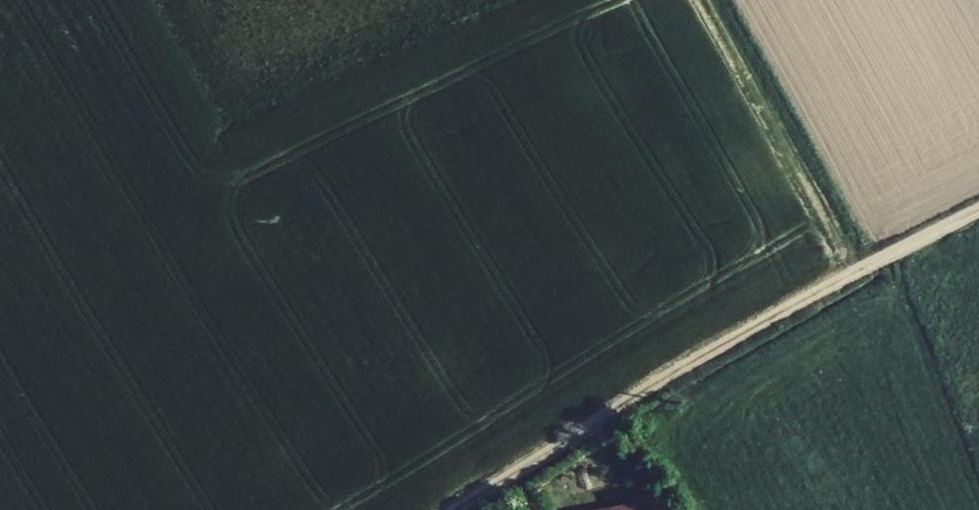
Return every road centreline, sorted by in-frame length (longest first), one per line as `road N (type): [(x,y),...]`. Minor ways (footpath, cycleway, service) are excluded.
road 1 (track): [(978,211),(699,357),(456,509)]

